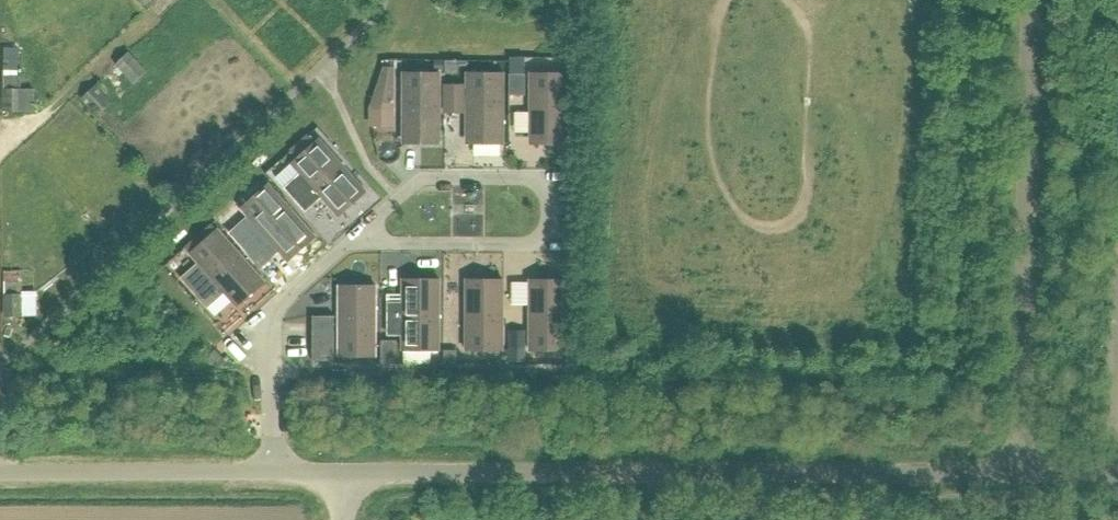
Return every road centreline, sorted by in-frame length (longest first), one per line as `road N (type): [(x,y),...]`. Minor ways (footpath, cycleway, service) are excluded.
road 1 (unclassified): [(1019,472),(341,471)]
road 2 (unclassified): [(1032,0),(1019,472)]
road 3 (residential): [(362,234),(372,241),(539,242),(553,231),(551,193),(538,178),(425,177),(399,200)]
road 4 (residential): [(273,470),(273,319),(362,234)]
road 5 (unclassified): [(273,470),(0,471)]

